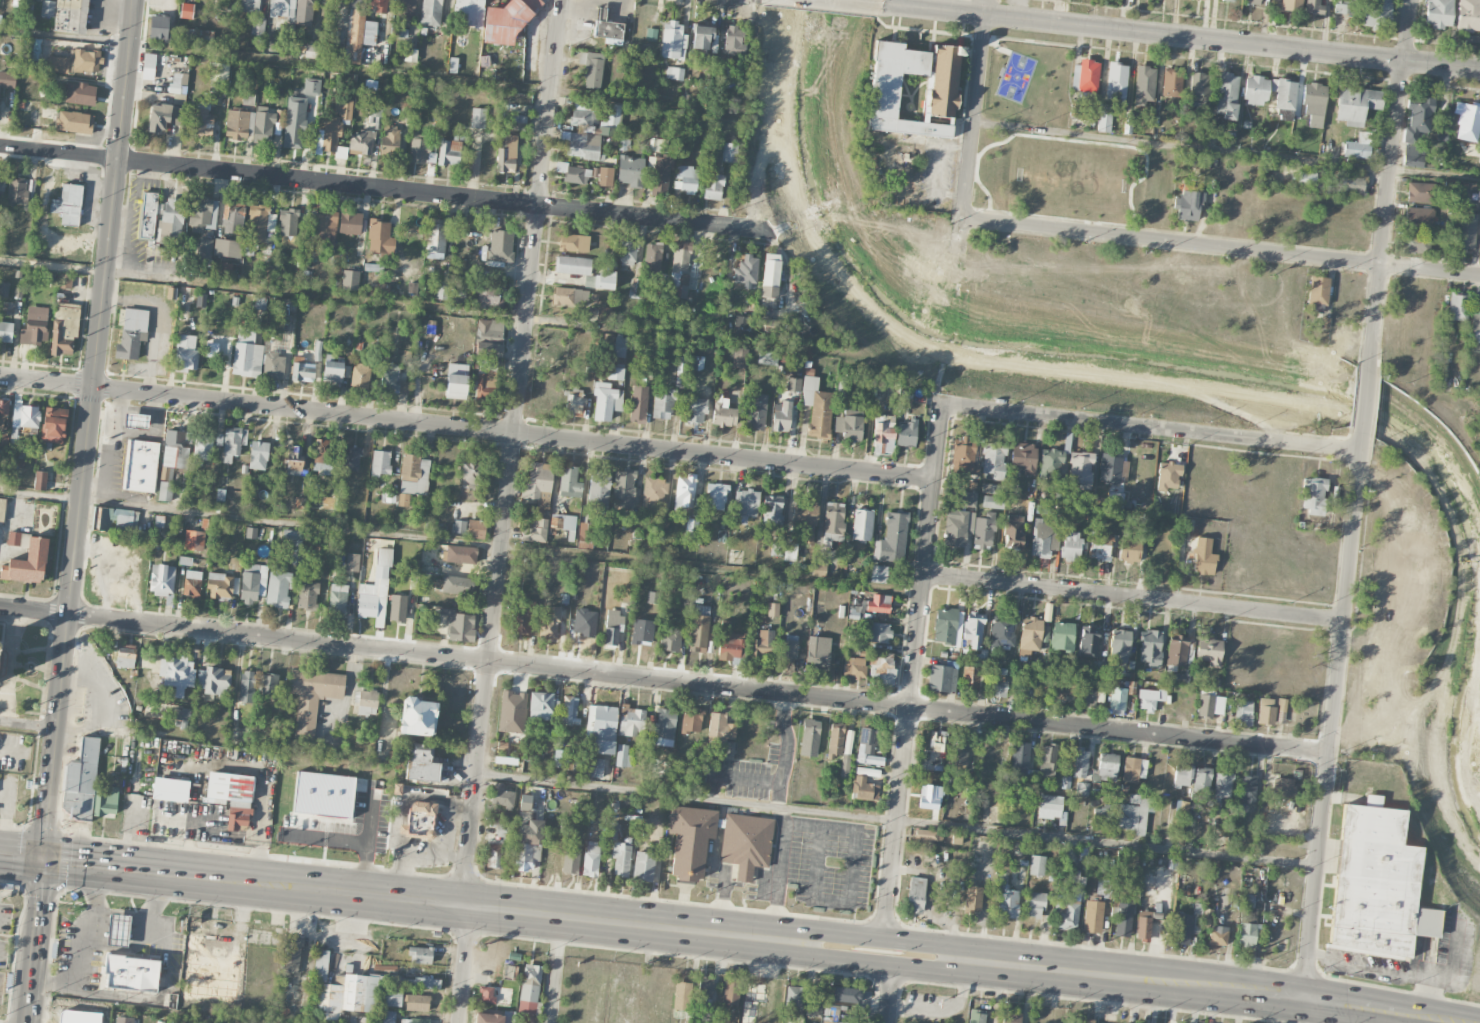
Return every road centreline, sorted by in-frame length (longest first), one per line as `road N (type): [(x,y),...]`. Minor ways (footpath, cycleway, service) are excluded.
road 1 (residential): [(1330,755),(69,613)]
road 2 (residential): [(935,482),(0,375)]
road 3 (residential): [(462,908),(562,0)]
road 4 (tertiary): [(43,858),(136,0)]
road 5 (residential): [(1318,869),(477,775)]
road 6 (residential): [(764,232),(0,146)]
road 7 (primary): [(169,873),(802,941)]
road 8 (tertiary): [(1479,70),(884,5)]
road 9 (residential): [(1301,1002),(1364,439)]
road 10 (residential): [(883,939),(943,407)]
road 11 (residential): [(1479,276),(962,218)]
road 12 (primary): [(955,959),(1422,1021)]
road 13 (residential): [(1362,452),(943,407)]
road 14 (residential): [(1343,621),(925,577)]
road 15 (residential): [(1371,374),(1413,0)]
road 16 (residential): [(958,254),(986,17)]
road 17 (secondary): [(26,1022),(43,858)]
road 18 (primary): [(802,941),(820,955),(924,967),(955,959)]
road 19 (primary): [(955,959),(927,944),(825,933),(802,941)]

